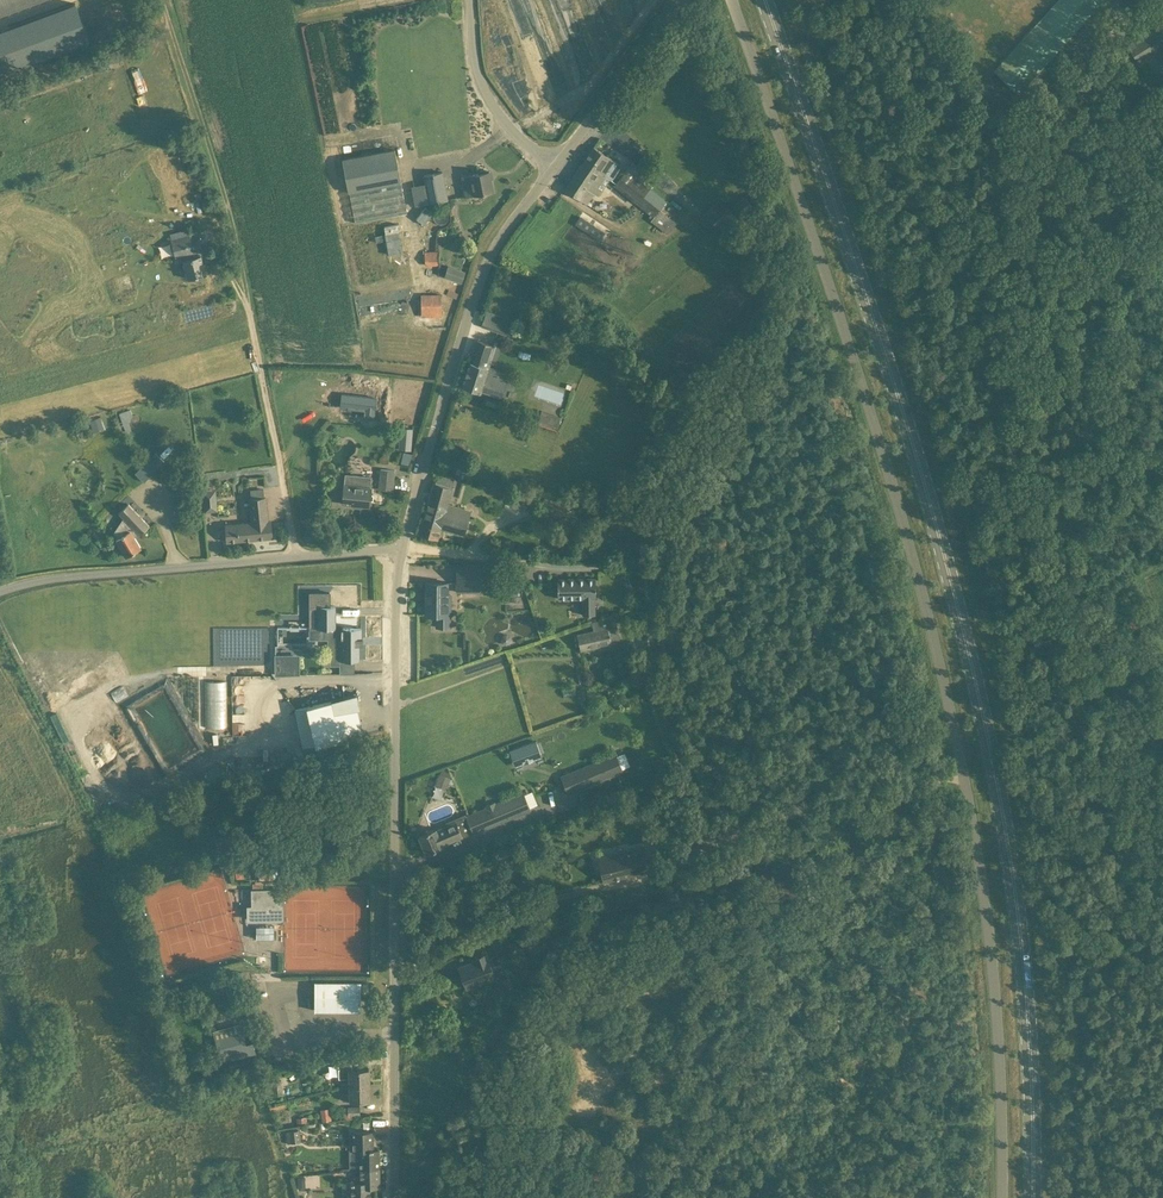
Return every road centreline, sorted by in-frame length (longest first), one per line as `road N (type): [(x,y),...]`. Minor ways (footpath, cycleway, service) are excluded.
road 1 (primary): [(1032,1197),(1013,880),(968,651),(888,364),(764,0)]
road 2 (unclassified): [(966,797),(904,525),(731,0)]
road 3 (unclassified): [(395,1197),(404,552)]
road 4 (unclassified): [(404,552),(655,575),(668,732),(710,846)]
road 5 (track): [(278,451),(166,0)]
road 6 (unclassified): [(966,797),(993,980),(1002,1197)]
road 7 (track): [(710,846),(649,881),(522,910),(444,955),(395,969)]
road 8 (track): [(651,572),(793,299)]
road 9 (unclassified): [(0,591),(52,577),(297,554)]
road 10 (unclassified): [(553,171),(498,249),(435,428)]
road 11 (track): [(962,774),(796,810),(710,846)]
road 12 (unclassified): [(685,0),(553,171)]
road 13 (unclassified): [(553,171),(508,124),(483,82),(471,0)]
road 14 (track): [(1162,909),(1136,892),(1092,840),(1035,808)]
road 15 (unclassified): [(404,552),(435,428)]

